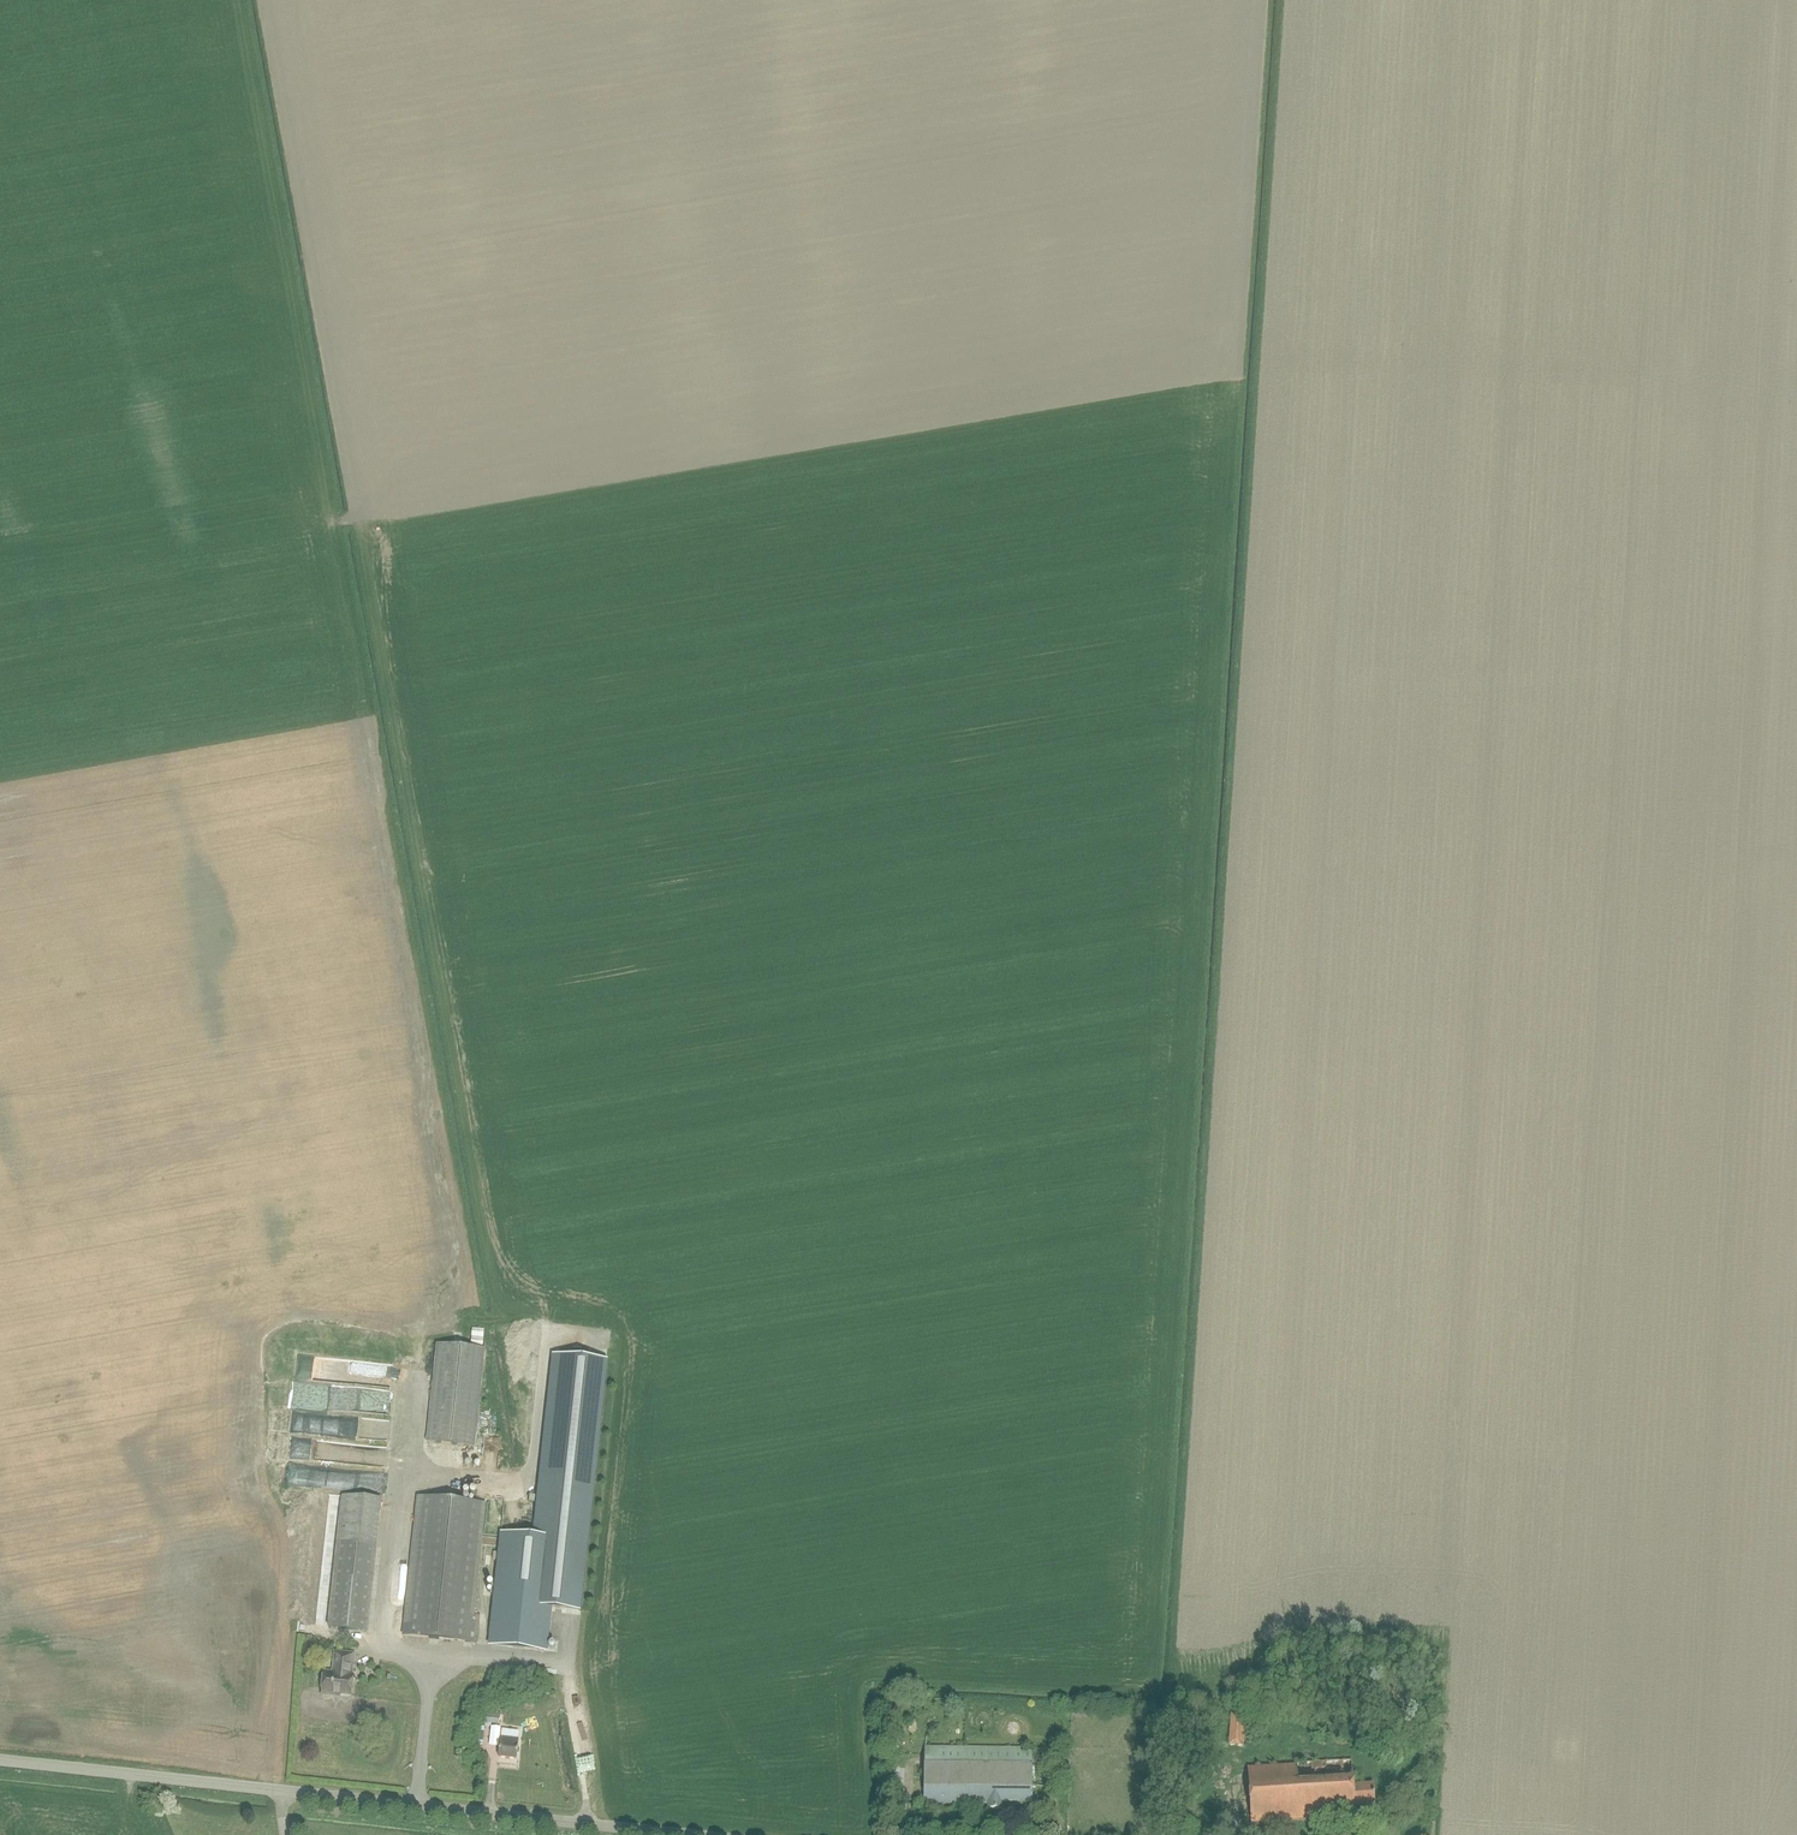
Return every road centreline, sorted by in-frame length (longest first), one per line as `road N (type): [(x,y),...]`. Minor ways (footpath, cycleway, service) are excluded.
road 1 (tertiary): [(0,1762),(687,1834)]

